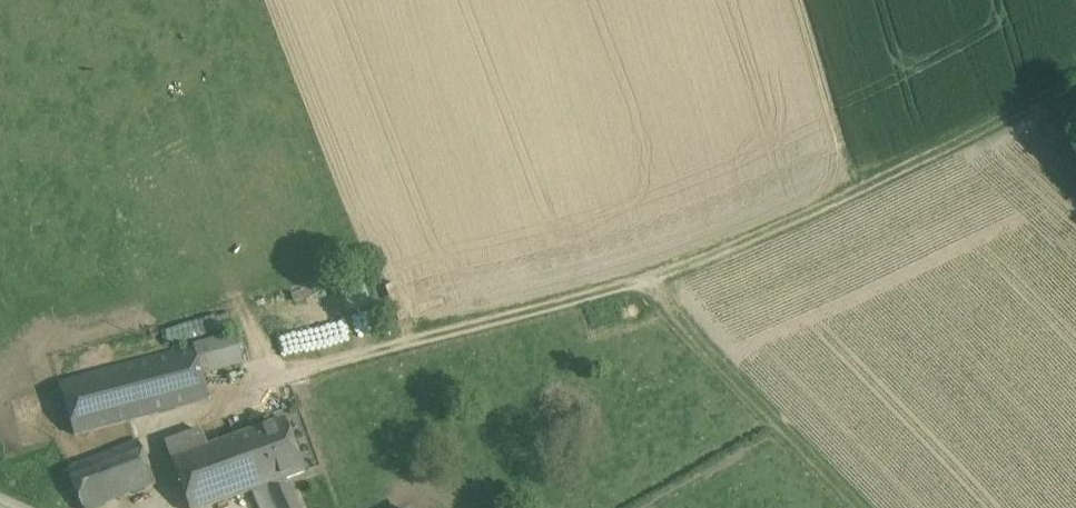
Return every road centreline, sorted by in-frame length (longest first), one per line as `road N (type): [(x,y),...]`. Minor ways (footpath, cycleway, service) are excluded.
road 1 (track): [(273,382),(651,281),(1075,94)]
road 2 (track): [(867,507),(651,281)]

